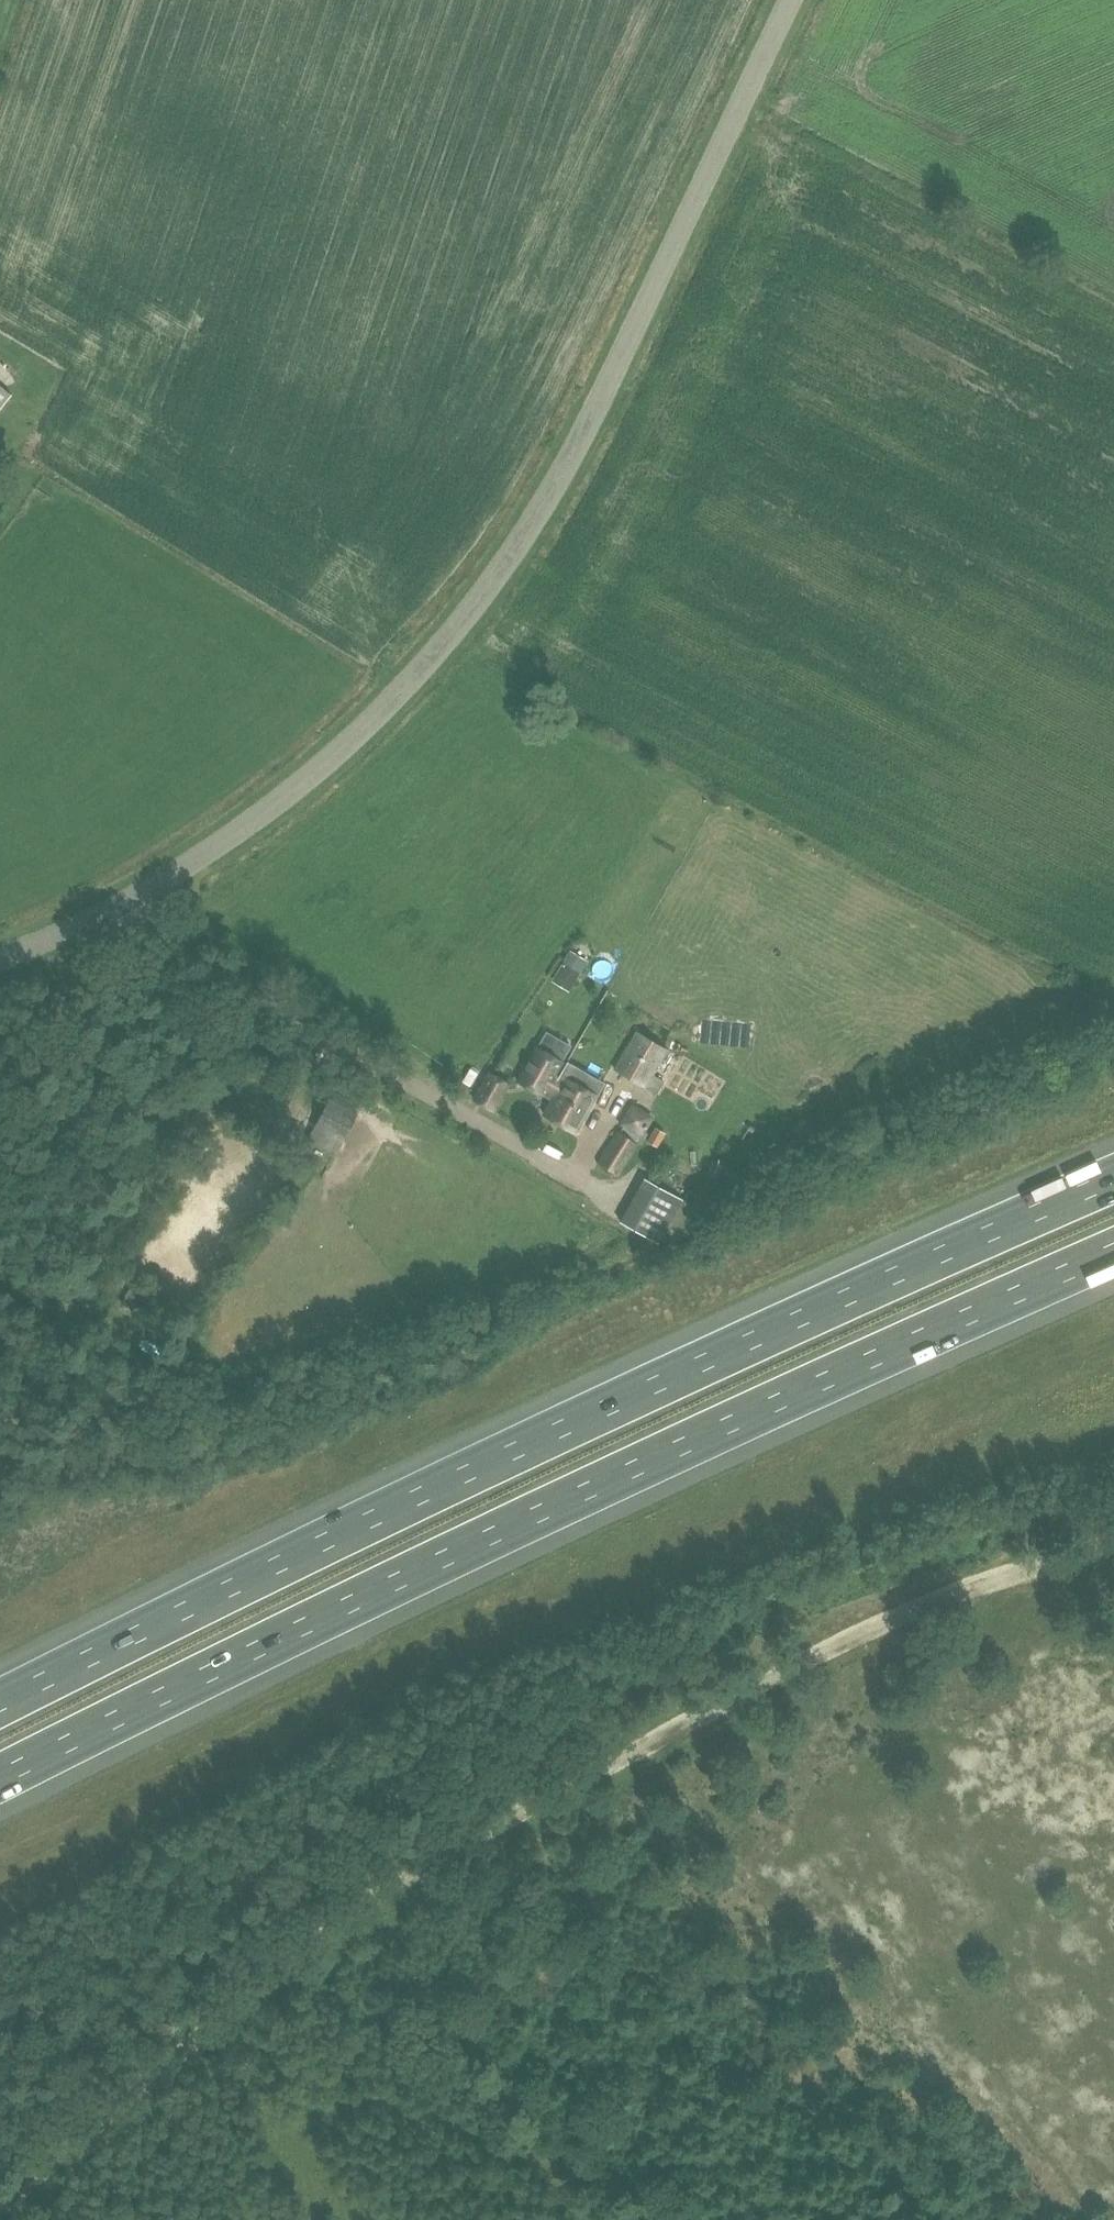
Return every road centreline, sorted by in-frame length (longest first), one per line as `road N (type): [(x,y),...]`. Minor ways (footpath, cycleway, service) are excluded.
road 1 (track): [(1113,1554),(873,1621),(754,1670),(553,1787),(310,1953),(0,2211)]
road 2 (motorway): [(1113,1178),(566,1426),(0,1704)]
road 3 (motorway): [(0,1778),(546,1510),(1113,1253)]
road 4 (unclassified): [(97,919),(210,853),(327,766),(414,682),(490,589),(585,429),(791,0)]

